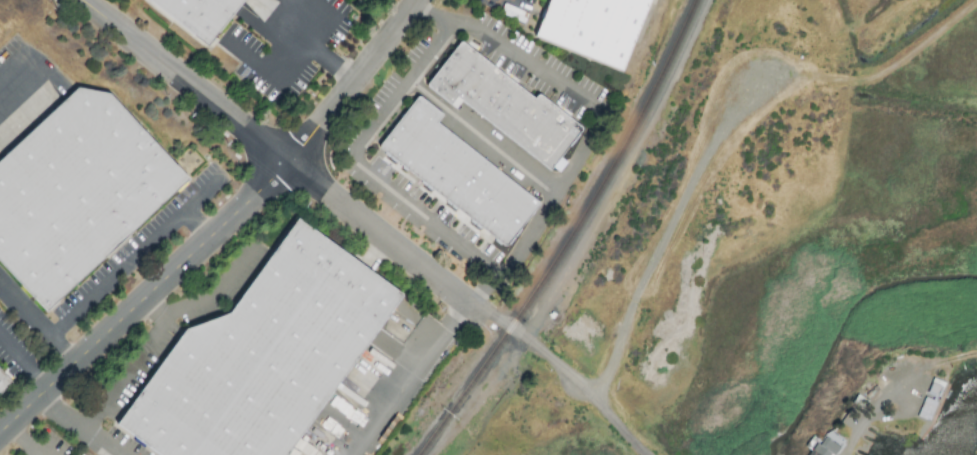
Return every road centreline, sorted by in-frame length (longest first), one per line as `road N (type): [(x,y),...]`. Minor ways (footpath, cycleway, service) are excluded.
road 1 (residential): [(291,164),(479,312),(514,328),(649,454)]
road 2 (tertiary): [(291,164),(0,438)]
road 3 (track): [(633,302),(723,126),(771,81),(860,81)]
road 4 (tertiary): [(79,0),(291,164)]
road 5 (residential): [(418,0),(291,164)]
road 6 (residential): [(847,454),(883,398),(956,359)]
road 7 (track): [(860,81),(883,73),(976,2)]

